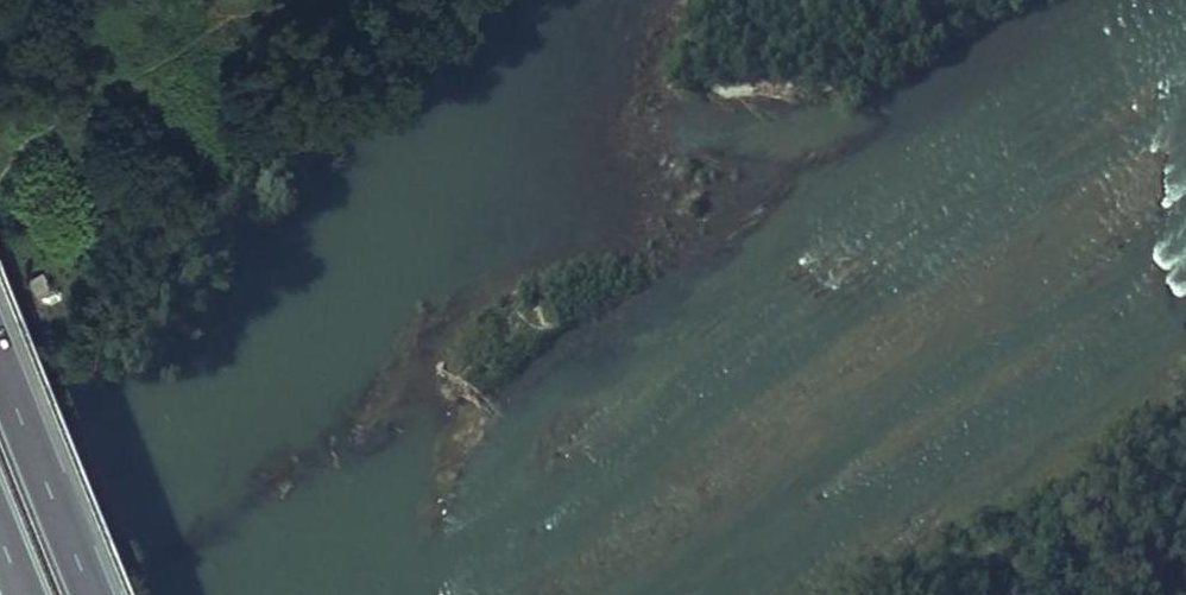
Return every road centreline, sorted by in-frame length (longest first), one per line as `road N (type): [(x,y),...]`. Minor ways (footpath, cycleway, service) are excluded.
road 1 (trunk): [(90,594),(0,377)]

